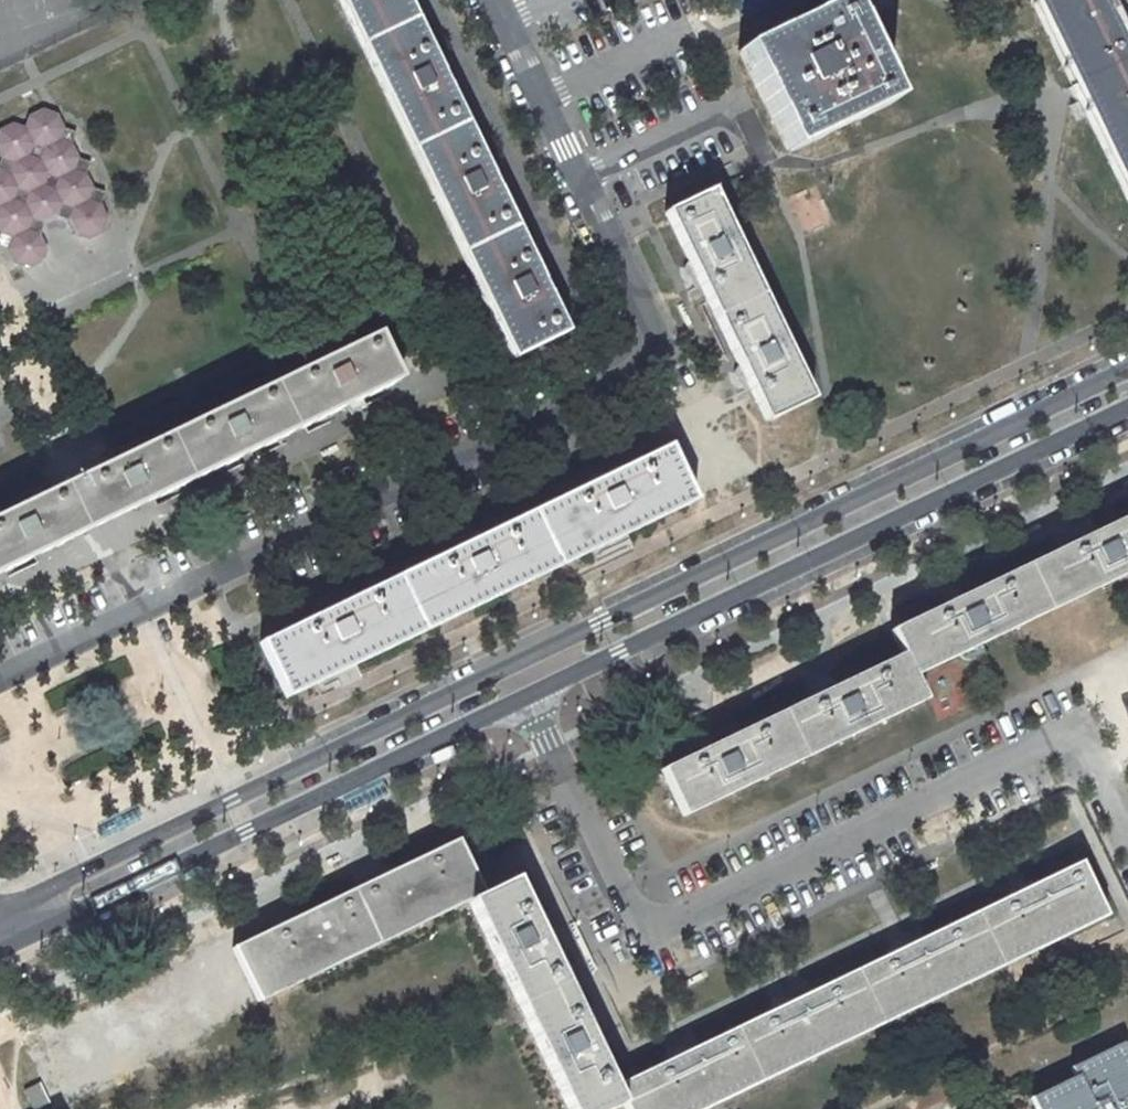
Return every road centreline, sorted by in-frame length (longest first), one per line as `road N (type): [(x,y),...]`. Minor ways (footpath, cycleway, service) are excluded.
road 1 (residential): [(0,675),(661,353),(495,0)]
road 2 (residential): [(1127,826),(1081,727),(672,921),(647,923),(627,910),(529,694)]
road 3 (tertiary): [(1127,368),(514,662)]
road 4 (tertiary): [(529,694),(1127,406)]
road 5 (tertiary): [(0,949),(529,694)]
road 6 (tertiary): [(514,662),(0,910)]

